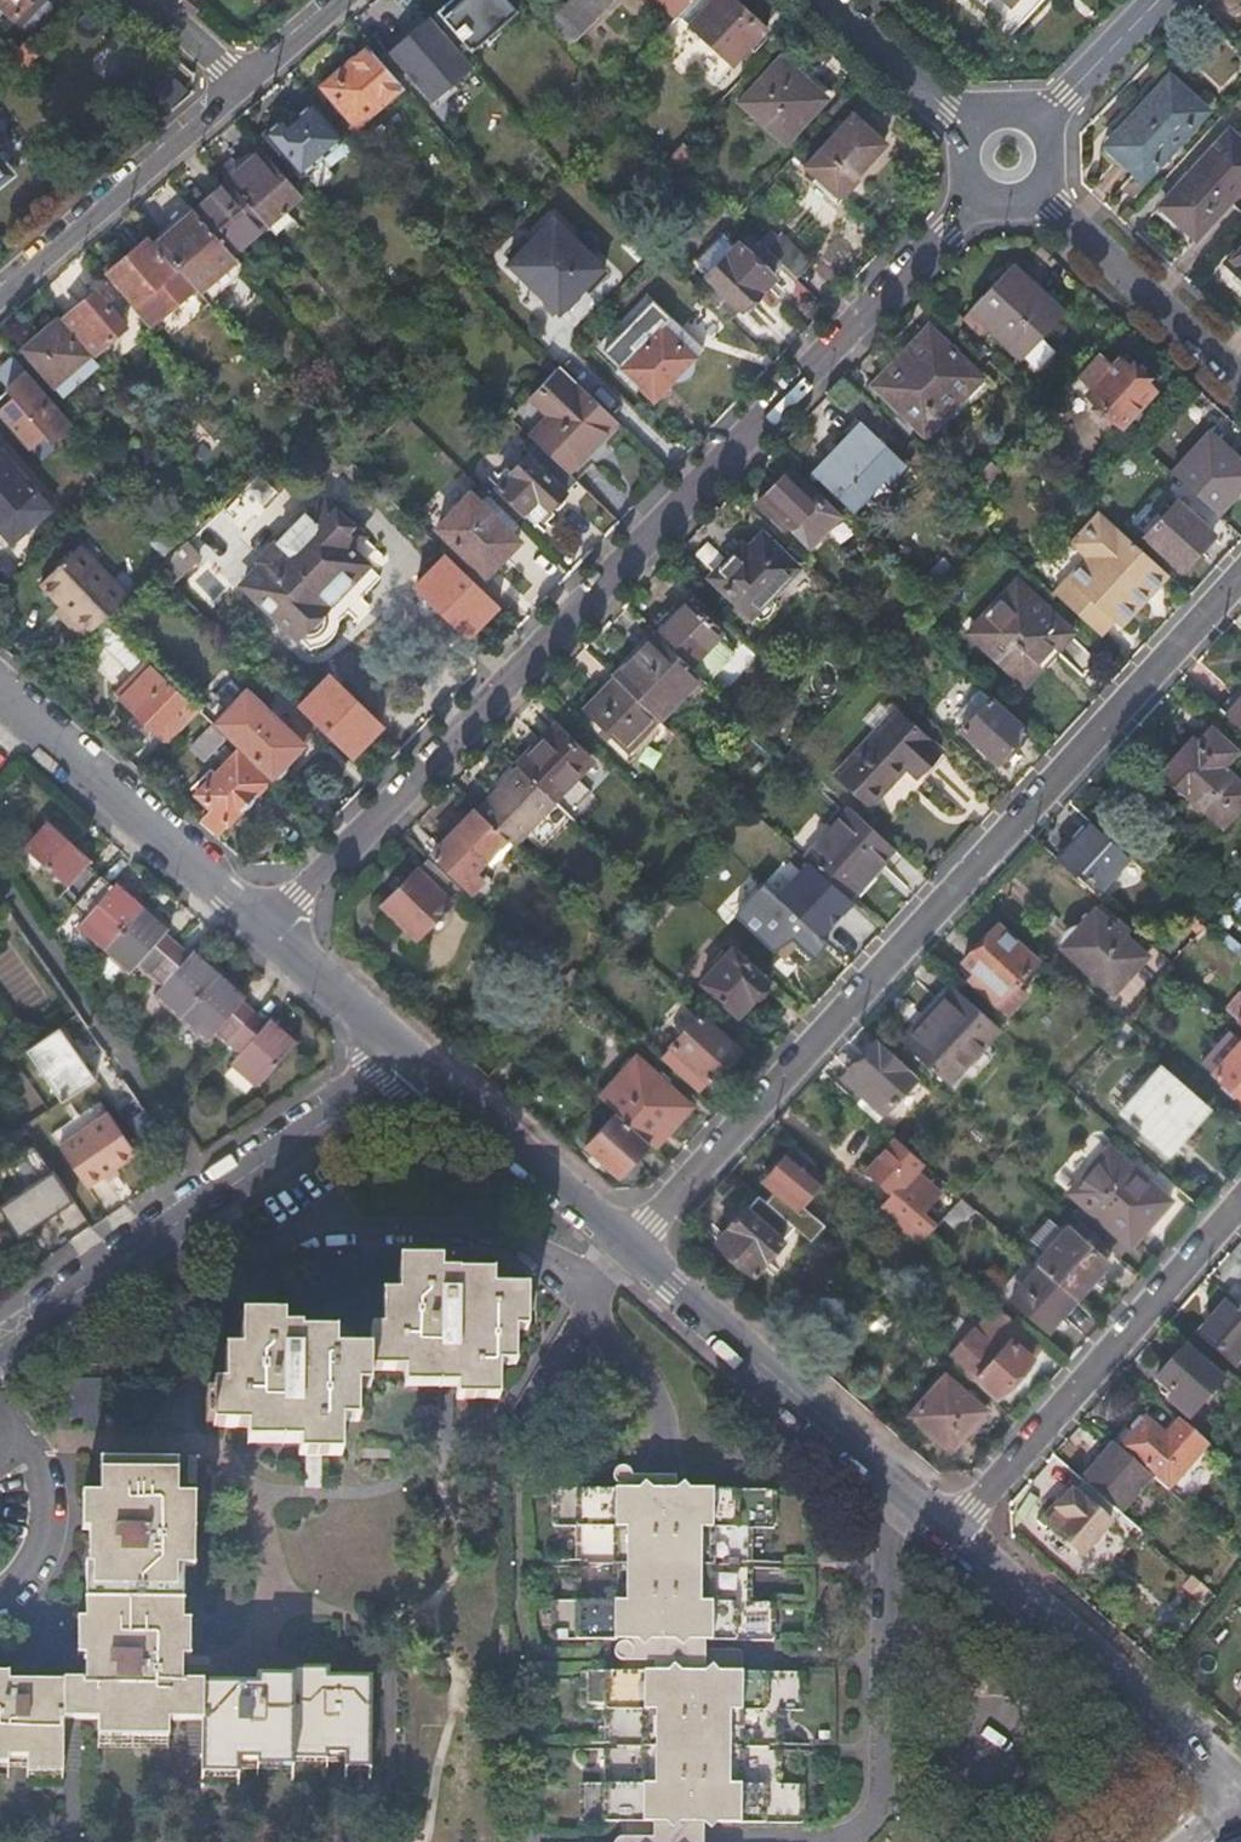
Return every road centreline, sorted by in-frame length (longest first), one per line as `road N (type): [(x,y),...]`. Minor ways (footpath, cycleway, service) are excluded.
road 1 (residential): [(975,191),(270,927)]
road 2 (residential): [(633,1248),(1240,577)]
road 3 (residential): [(0,1345),(410,1052)]
road 4 (residential): [(1240,1200),(956,1531)]
road 5 (residential): [(956,1531),(633,1248)]
road 6 (residential): [(1240,1783),(956,1531)]
road 7 (residential): [(270,927),(0,687)]
road 8 (residential): [(0,292),(246,80)]
road 9 (residential): [(633,1248),(410,1052)]
road 10 (residential): [(1042,189),(1240,372)]
road 11 (residential): [(827,0),(967,128)]
road 12 (residential): [(410,1052),(270,927)]
road 13 (residential): [(1161,0),(1043,121)]
road 14 (residential): [(246,80),(339,0)]

